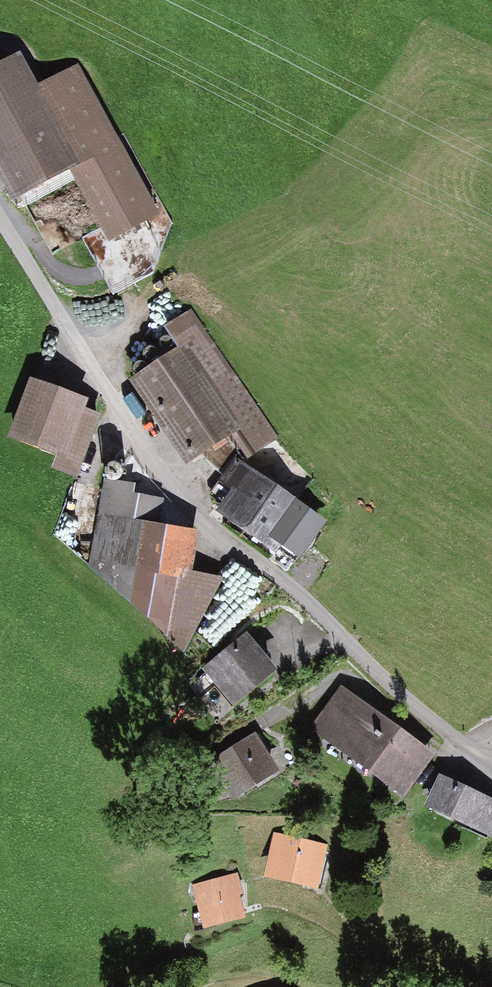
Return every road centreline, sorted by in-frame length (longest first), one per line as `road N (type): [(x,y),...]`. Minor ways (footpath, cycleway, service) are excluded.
road 1 (residential): [(491,762),(439,726),(296,591),(190,507),(152,463),(0,213)]

